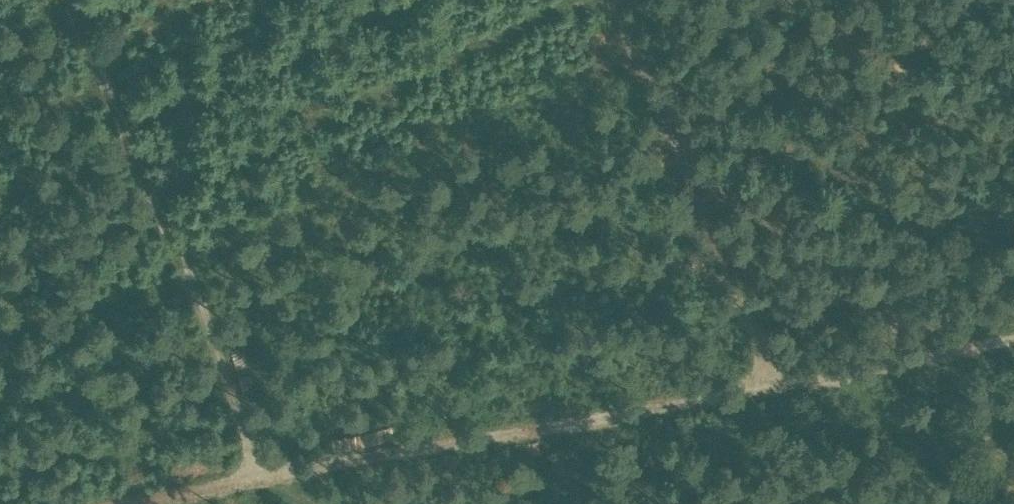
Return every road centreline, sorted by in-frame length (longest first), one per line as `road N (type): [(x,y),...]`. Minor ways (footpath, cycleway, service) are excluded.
road 1 (track): [(0,460),(767,264),(1013,221)]

